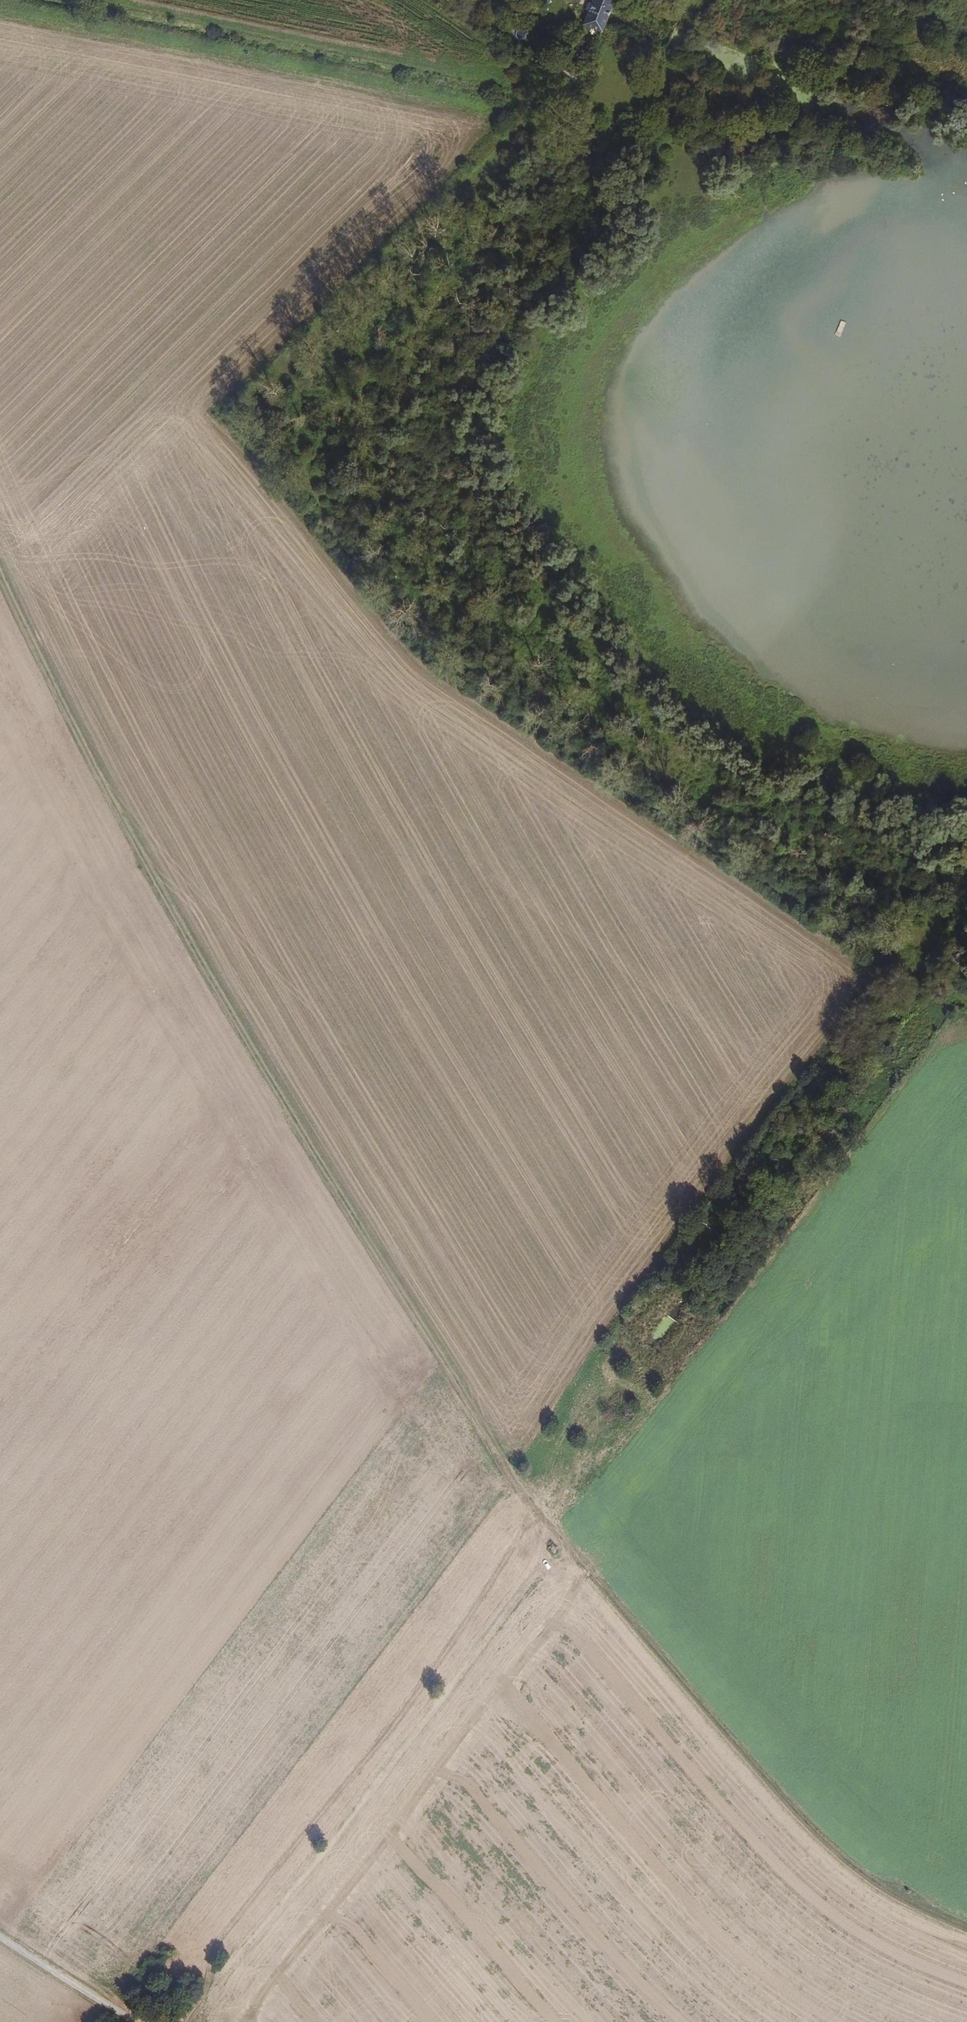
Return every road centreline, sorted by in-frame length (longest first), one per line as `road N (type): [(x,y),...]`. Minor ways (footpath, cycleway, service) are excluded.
road 1 (track): [(966,1929),(855,1866),(822,1836),(551,1532),(486,1440),(163,911),(0,588)]
road 2 (track): [(532,1504),(450,1635),(225,1930),(181,2021)]
road 3 (unclassified): [(0,1930),(137,2021)]

